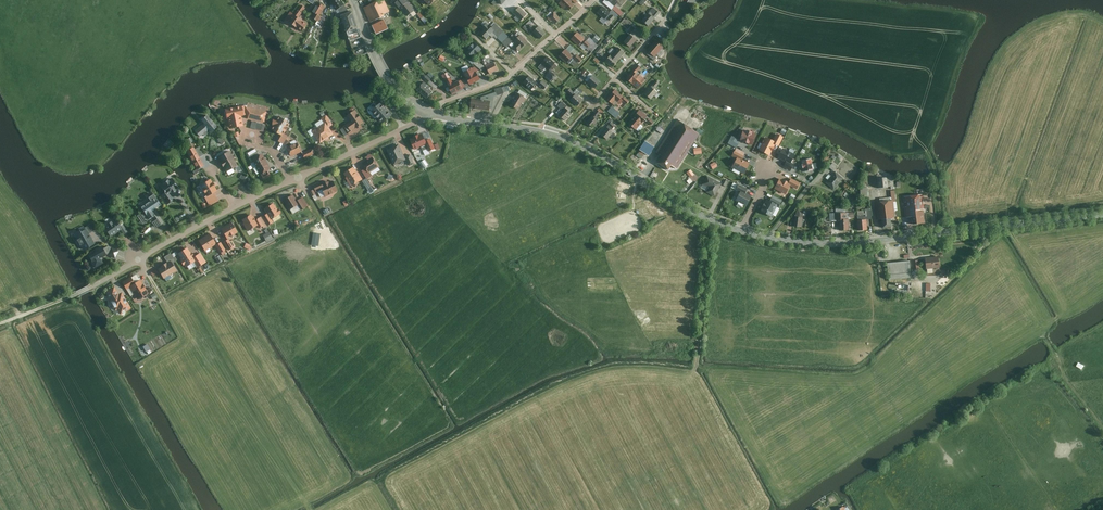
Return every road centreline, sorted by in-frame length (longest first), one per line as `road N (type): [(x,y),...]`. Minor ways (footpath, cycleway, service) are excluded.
road 1 (residential): [(427,110),(418,122),(136,255),(93,287)]
road 2 (tertiary): [(1102,214),(831,244),(740,231)]
road 3 (tertiary): [(740,231),(563,139)]
road 4 (tertiary): [(563,139),(432,113)]
road 5 (track): [(1059,317),(1043,334),(1102,427)]

